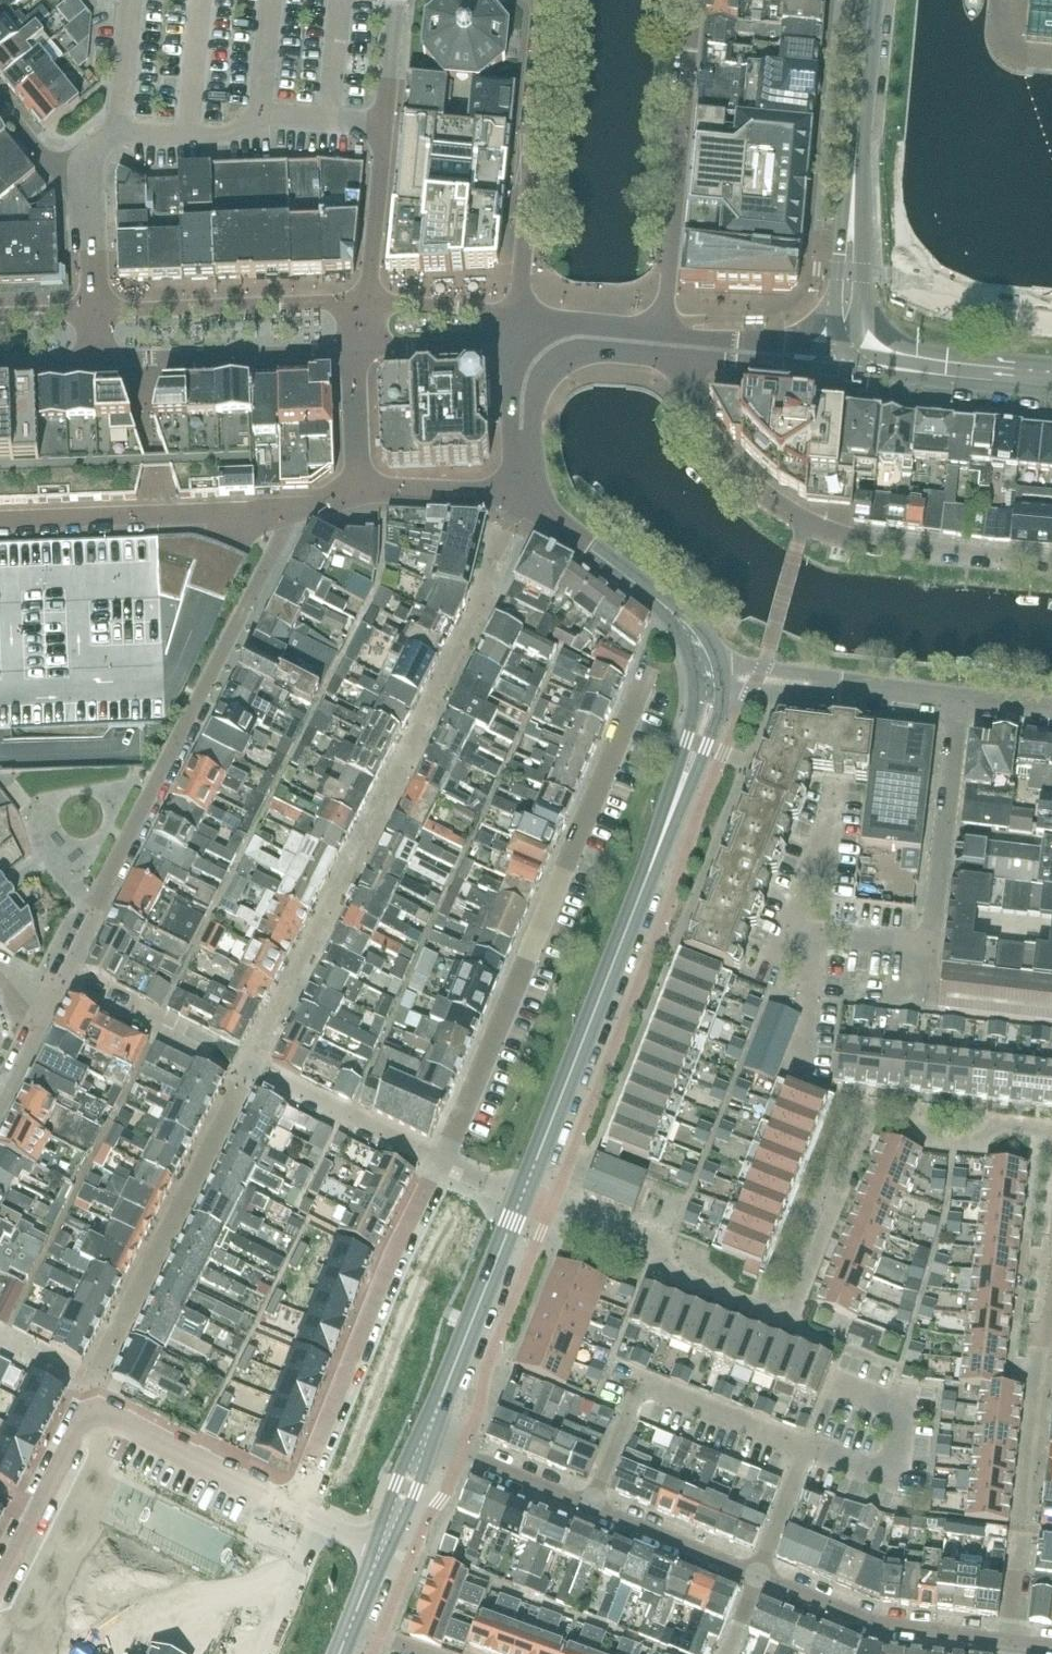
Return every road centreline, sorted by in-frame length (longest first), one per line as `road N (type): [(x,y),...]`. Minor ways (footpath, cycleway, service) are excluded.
road 1 (residential): [(441,1162),(649,673)]
road 2 (residential): [(1051,561),(858,541),(803,523),(748,480),(718,444),(694,404),(687,346)]
road 3 (residential): [(100,897),(294,509)]
road 4 (residential): [(296,1510),(125,1424),(94,1418),(76,1432),(0,1584)]
road 5 (residential): [(441,1162),(296,1510)]
road 6 (residential): [(755,1576),(433,1442)]
road 7 (residential): [(693,0),(660,344)]
road 8 (residential): [(540,342),(525,269),(548,0)]
road 9 (tertiary): [(523,1197),(646,884)]
road 10 (residential): [(396,0),(364,306)]
road 11 (residential): [(364,306),(96,314)]
road 12 (residential): [(1010,1642),(877,1622),(755,1576)]
road 13 (residential): [(99,359),(358,348)]
road 14 (residential): [(0,522),(247,514)]
road 15 (tertiary): [(523,1197),(443,1396)]
road 16 (tertiary): [(646,884),(719,718),(722,690)]
road 17 (residential): [(1051,711),(845,683)]
road 18 (primary): [(1051,380),(868,358),(855,347)]
road 19 (tertiary): [(697,690),(646,884)]
road 20 (residential): [(441,1162),(267,1078)]
road 21 (tertiary): [(356,1617),(391,1552),(433,1442)]
road 22 (residential): [(232,1061),(64,977)]
road 23 (residential): [(540,342),(489,311),(364,306)]
road 24 (residential): [(358,348),(540,342)]
road 25 (primary): [(847,332),(863,293),(856,158)]
road 26 (primary): [(856,158),(844,200),(837,291),(847,332)]
road 27 (tertiary): [(662,604),(524,498)]
road 28 (residential): [(524,498),(358,496)]
road 29 (tertiary): [(524,498),(520,406),(540,342)]
road 30 (primary): [(856,158),(871,0)]
road 31 (residential): [(249,1653),(307,1515)]
road 32 (residential): [(358,496),(358,348)]
road 33 (residential): [(74,181),(91,208),(96,314)]
road 34 (residential): [(845,683),(720,667)]
road 35 (residential): [(722,690),(820,691),(845,683)]
road 36 (residential): [(1010,1642),(1024,1519)]
road 37 (tertiary): [(540,342),(660,344)]

